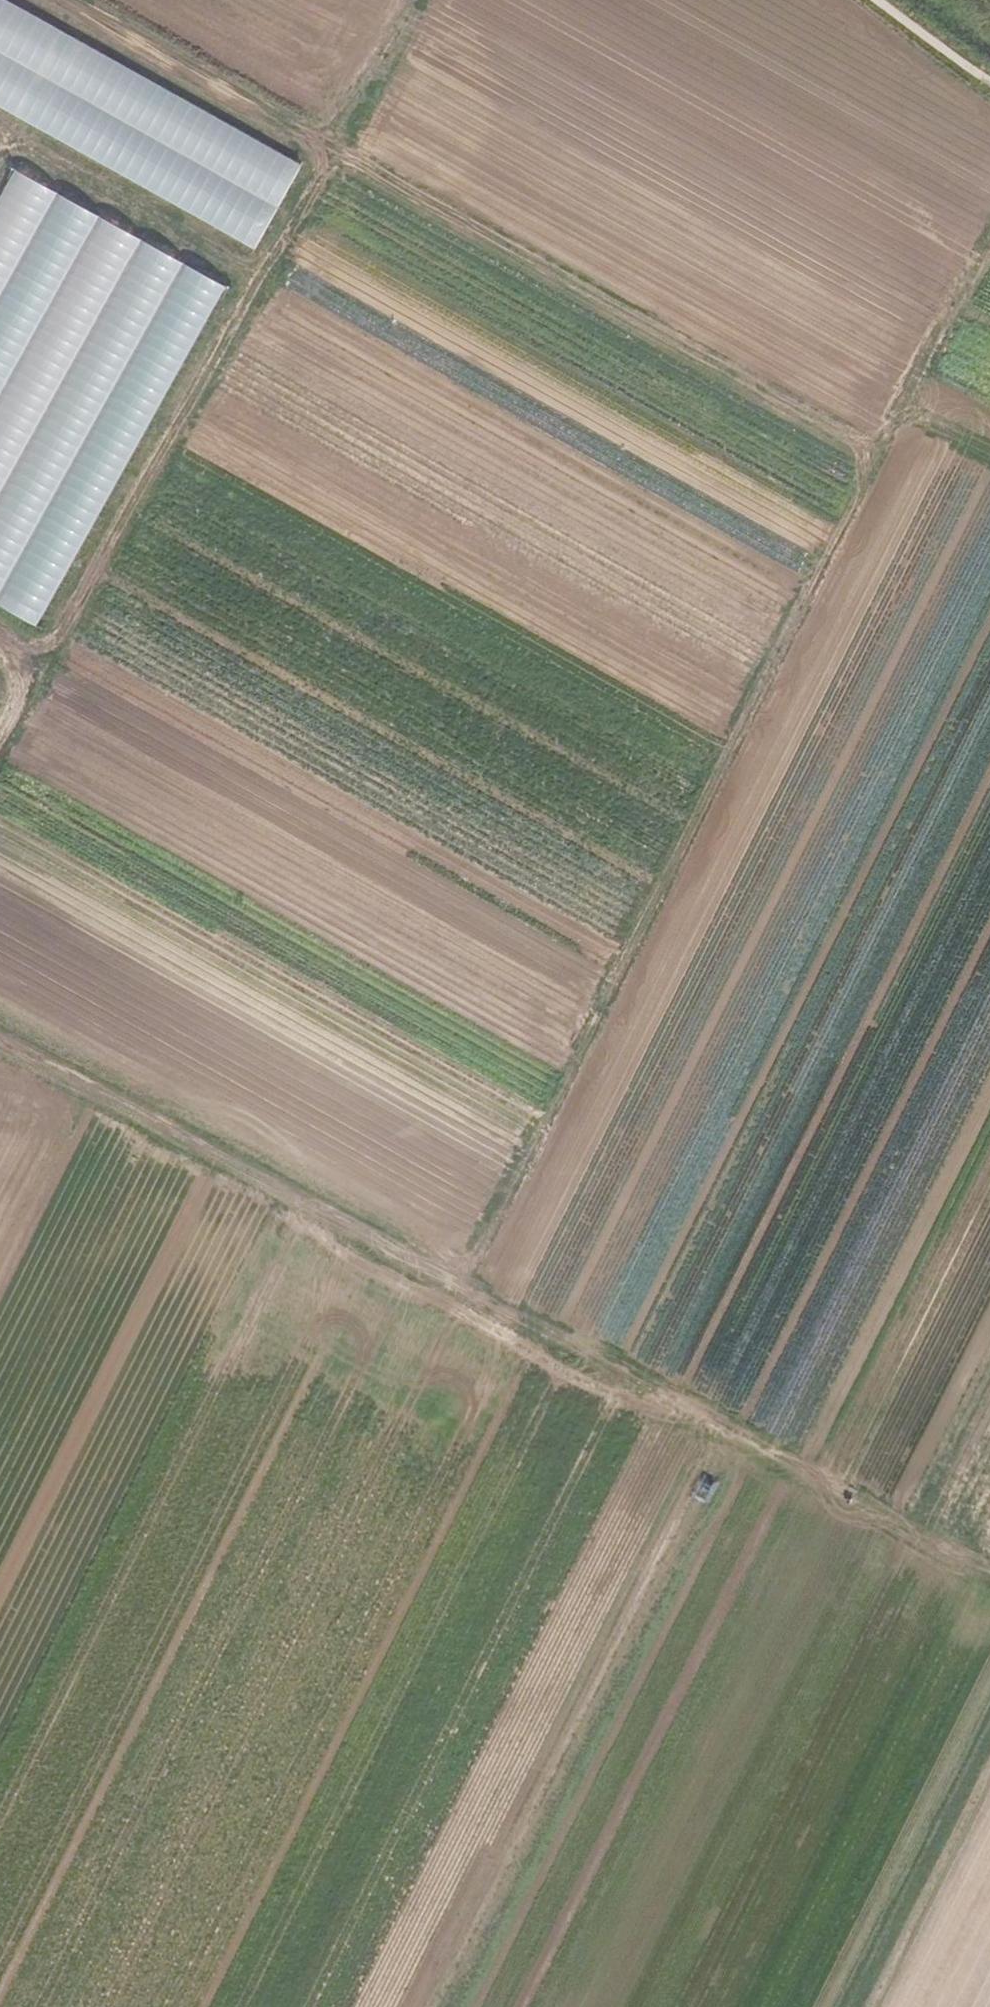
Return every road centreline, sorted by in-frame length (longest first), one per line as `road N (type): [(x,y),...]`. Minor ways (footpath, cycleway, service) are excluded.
road 1 (track): [(989,78),(884,0)]

